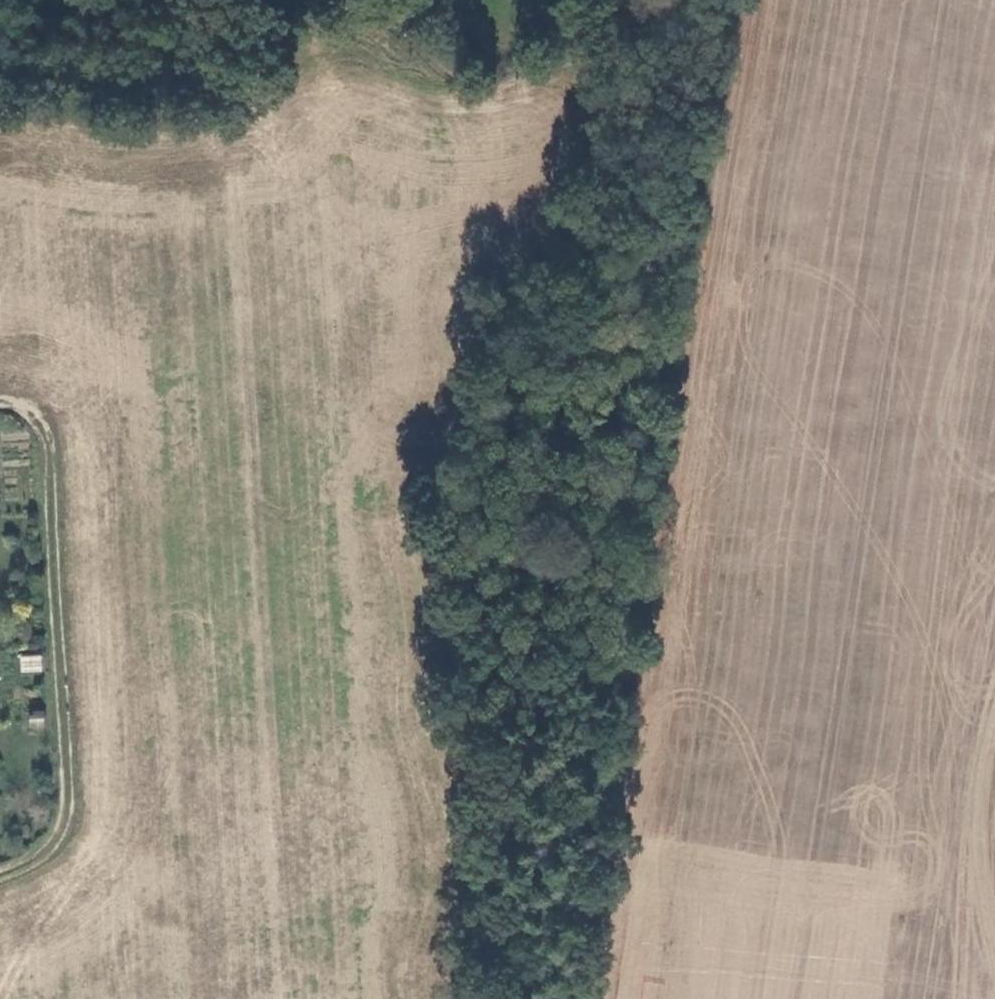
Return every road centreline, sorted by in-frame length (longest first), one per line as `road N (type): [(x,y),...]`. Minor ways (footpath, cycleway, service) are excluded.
road 1 (track): [(0,399),(39,413),(57,452),(72,826),(44,860),(0,874)]

